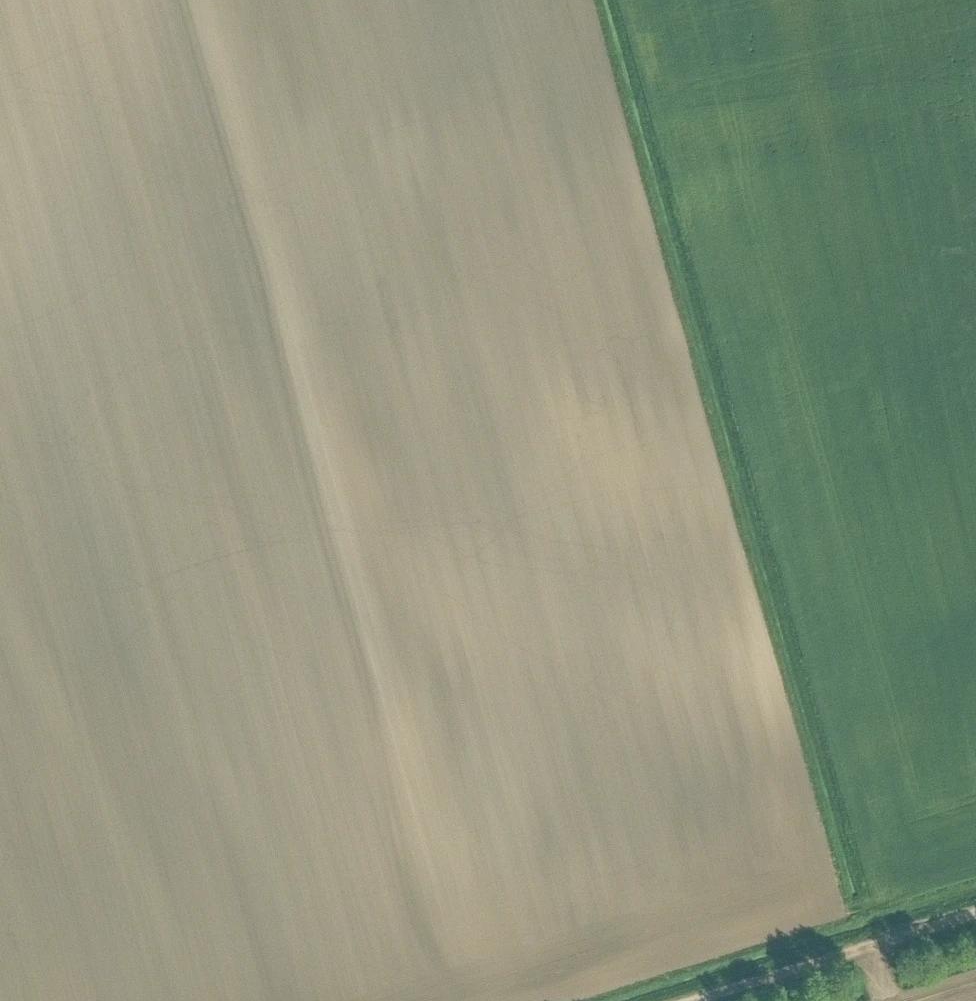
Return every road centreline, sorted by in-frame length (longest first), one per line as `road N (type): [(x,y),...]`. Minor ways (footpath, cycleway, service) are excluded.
road 1 (track): [(975,912),(687,1000)]

